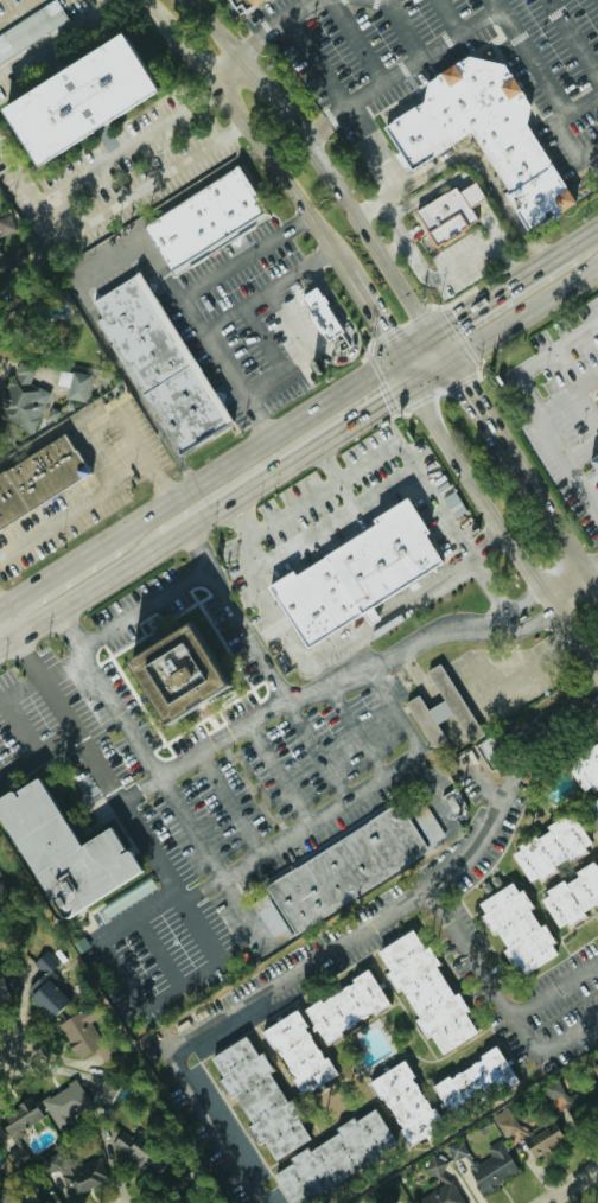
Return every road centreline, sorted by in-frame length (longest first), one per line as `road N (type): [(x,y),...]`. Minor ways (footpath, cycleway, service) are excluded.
road 1 (primary): [(395,356),(0,607)]
road 2 (secondary): [(411,386),(597,675)]
road 3 (primary): [(164,541),(411,386)]
road 4 (secondary): [(360,221),(294,123),(189,0)]
road 5 (secondary): [(220,90),(339,257)]
road 6 (primary): [(0,647),(164,541)]
road 7 (secondary): [(597,582),(490,420)]
road 8 (primary): [(451,359),(597,266)]
road 9 (primary): [(127,528),(115,553),(17,619),(17,636)]
road 10 (primary): [(567,248),(433,332)]
road 11 (secondary): [(433,332),(360,221)]

